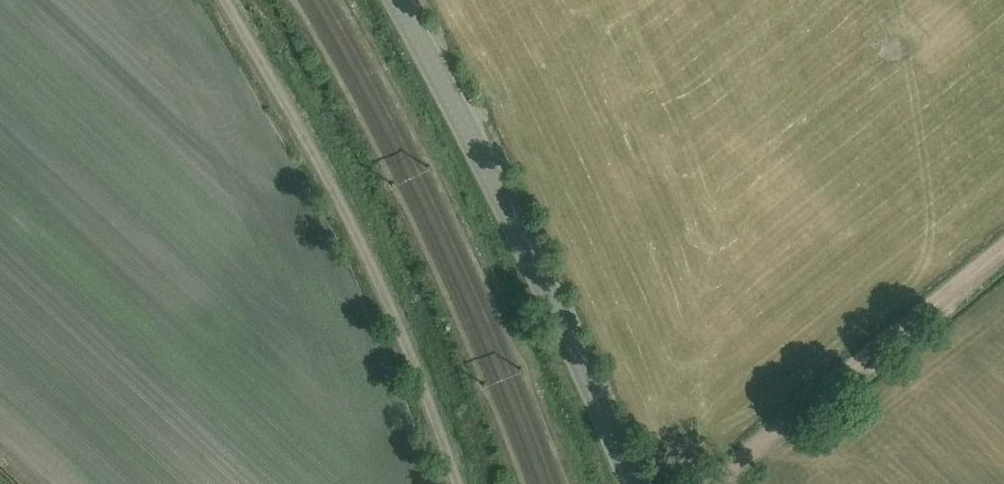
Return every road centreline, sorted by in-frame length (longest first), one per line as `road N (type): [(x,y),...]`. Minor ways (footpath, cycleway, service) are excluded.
road 1 (tertiary): [(633,483),(482,160),(397,0)]
road 2 (track): [(457,483),(407,344),(340,200),(225,0)]
road 3 (track): [(1003,248),(706,483)]

